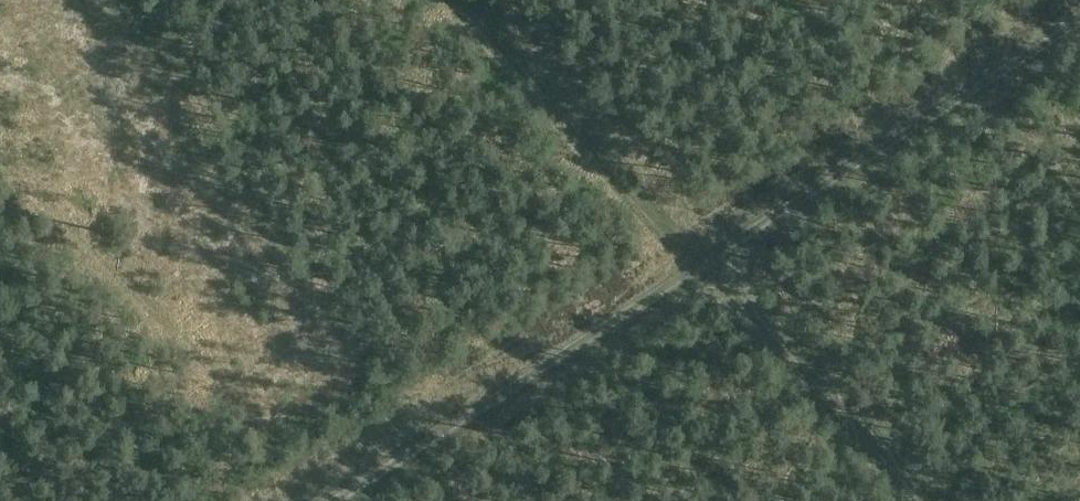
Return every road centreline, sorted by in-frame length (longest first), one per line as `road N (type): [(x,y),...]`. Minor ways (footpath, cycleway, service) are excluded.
road 1 (track): [(290,500),(694,239),(1079,4)]
road 2 (track): [(477,0),(927,500)]

